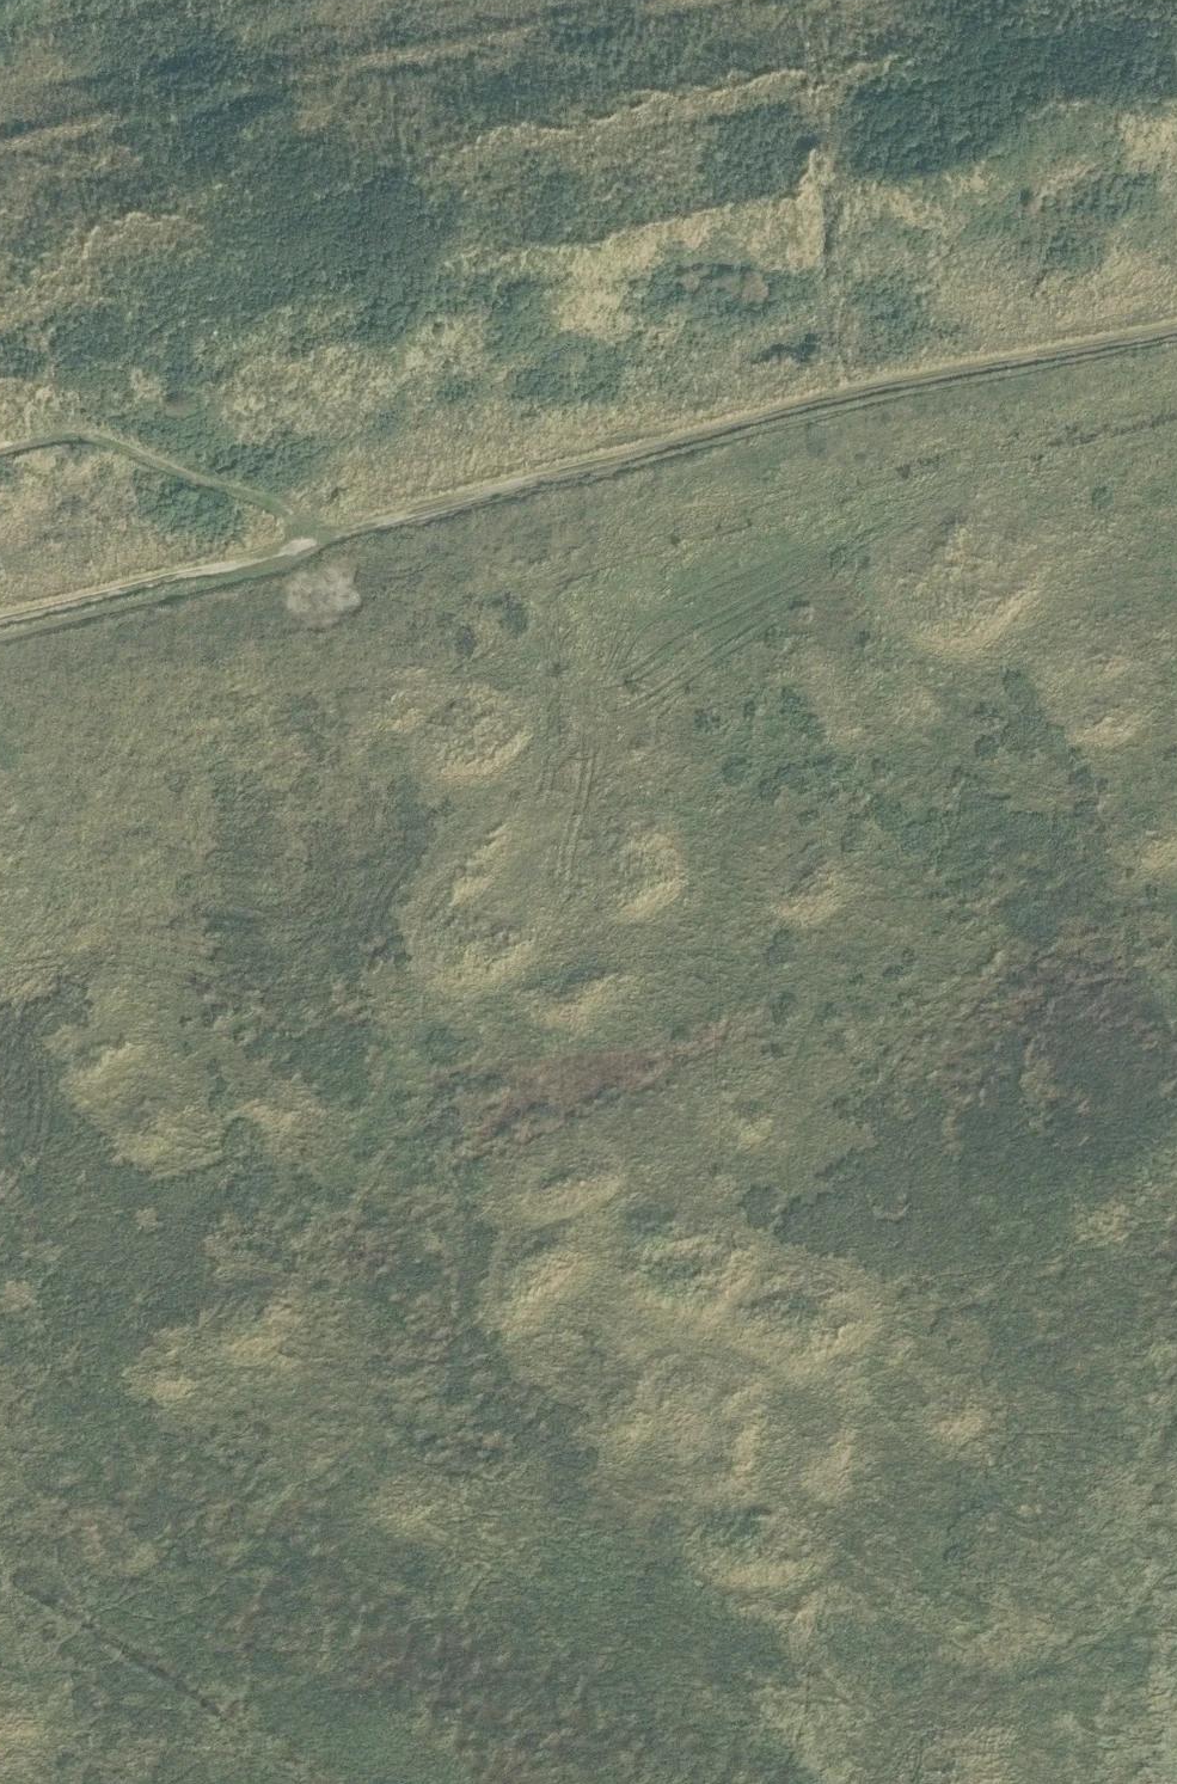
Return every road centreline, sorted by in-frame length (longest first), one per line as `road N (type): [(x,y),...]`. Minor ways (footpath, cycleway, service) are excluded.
road 1 (track): [(309,542),(1176,327)]
road 2 (track): [(309,542),(266,503),(94,441),(0,453)]
road 3 (track): [(0,620),(309,542)]

